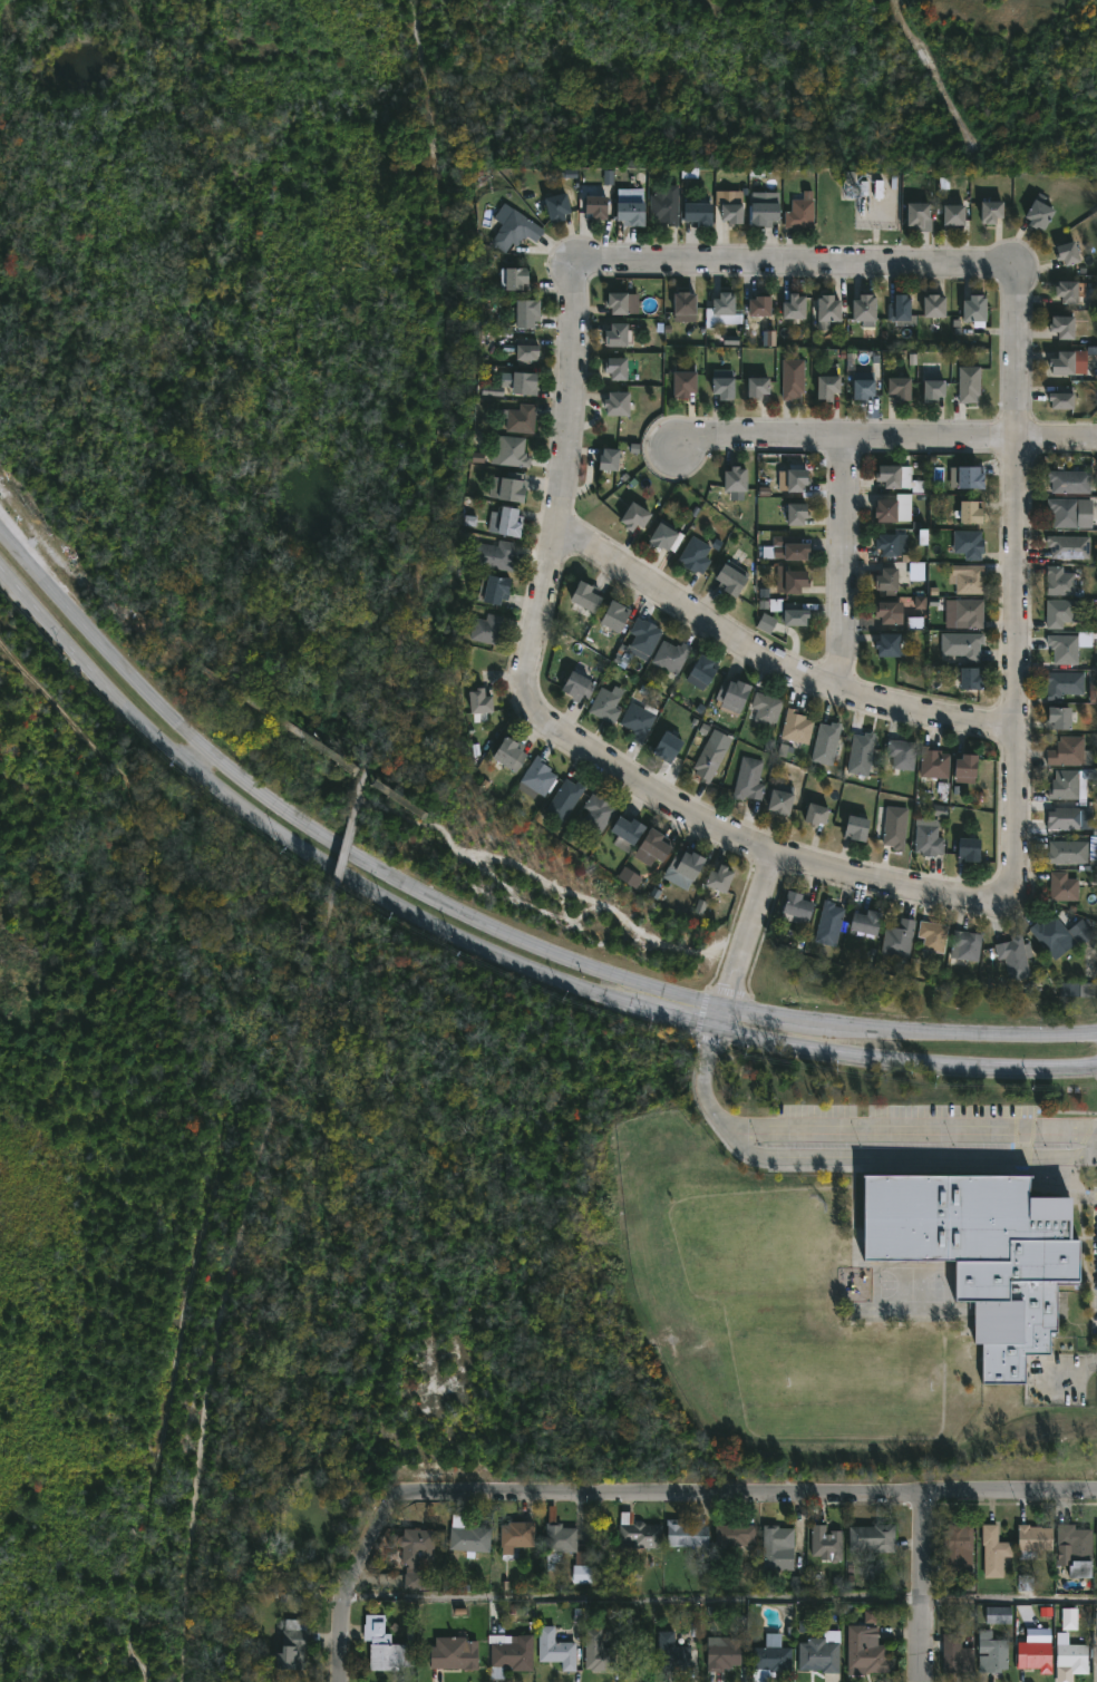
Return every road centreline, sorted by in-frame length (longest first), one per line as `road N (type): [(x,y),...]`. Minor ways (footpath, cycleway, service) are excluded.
road 1 (secondary): [(1096,1037),(802,1022),(669,993),(447,910),(350,854),(205,743),(122,660),(0,515)]
road 2 (secondary): [(0,566),(104,681),(211,777),(382,900),(493,954),(719,1033),(916,1066),(1096,1067)]
road 3 (residential): [(580,264),(554,527),(527,680),(532,708),(556,736),(610,770),(767,858),(941,900),(998,902)]
road 4 (residential): [(1096,1494),(562,1497),(395,1488),(379,1514)]
road 5 (residential): [(998,902),(1011,876),(1018,728),(1010,264)]
road 6 (residential): [(554,527),(827,688),(928,718),(1018,728)]
road 7 (residential): [(1010,264),(580,264)]
road 8 (residential): [(1096,435),(701,431),(673,444)]
road 9 (residential): [(843,431),(839,653),(827,688)]
road 10 (residential): [(767,858),(719,1033)]
road 11 (residential): [(379,1514),(350,1587),(344,1681)]

